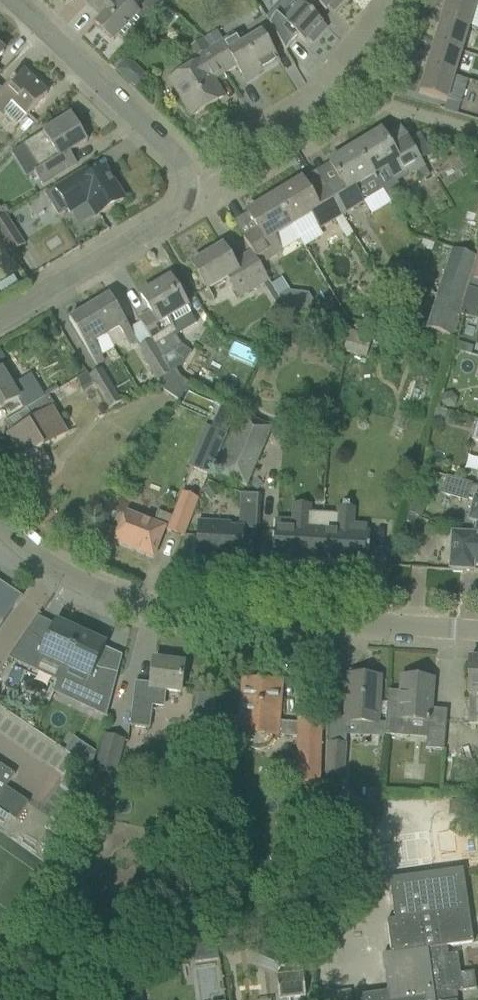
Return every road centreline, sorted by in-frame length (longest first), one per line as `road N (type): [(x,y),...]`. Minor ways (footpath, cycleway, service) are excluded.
road 1 (residential): [(477,634),(144,607),(80,582),(0,528)]
road 2 (residential): [(188,188),(224,180),(350,90),(404,0)]
road 3 (residential): [(16,0),(181,164),(188,188)]
road 4 (residential): [(188,188),(175,214),(0,320)]

